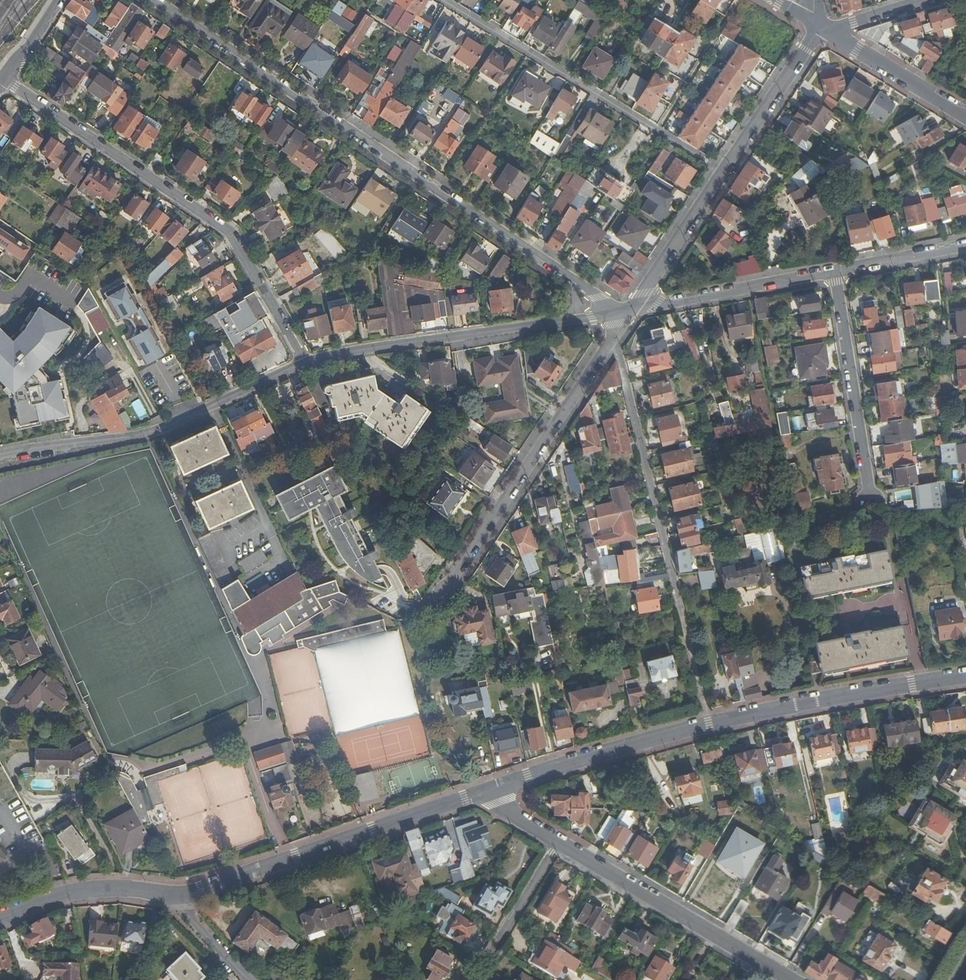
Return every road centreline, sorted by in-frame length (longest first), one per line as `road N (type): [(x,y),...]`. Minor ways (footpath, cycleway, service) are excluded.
road 1 (residential): [(629,310),(596,296),(153,0)]
road 2 (residential): [(305,363),(231,243),(4,78)]
road 3 (residential): [(613,336),(708,725)]
road 4 (tertiary): [(496,788),(185,894)]
road 5 (residential): [(629,310),(305,363)]
road 6 (residential): [(721,172),(444,0)]
road 7 (residential): [(305,363),(162,429),(0,454)]
road 8 (residential): [(457,590),(613,336)]
road 9 (residential): [(560,842),(789,979)]
road 10 (tertiary): [(965,676),(708,725)]
road 11 (tertiary): [(708,725),(496,788)]
road 12 (residential): [(830,276),(864,486)]
road 13 (residential): [(830,276),(629,310)]
road 14 (tertiary): [(185,894),(94,889),(0,917)]
road 15 (residential): [(721,172),(816,26)]
road 16 (residential): [(629,310),(721,172)]
road 17 (residential): [(479,979),(560,842)]
road 18 (unclassified): [(829,35),(965,116)]
road 19 (residential): [(965,246),(830,276)]

